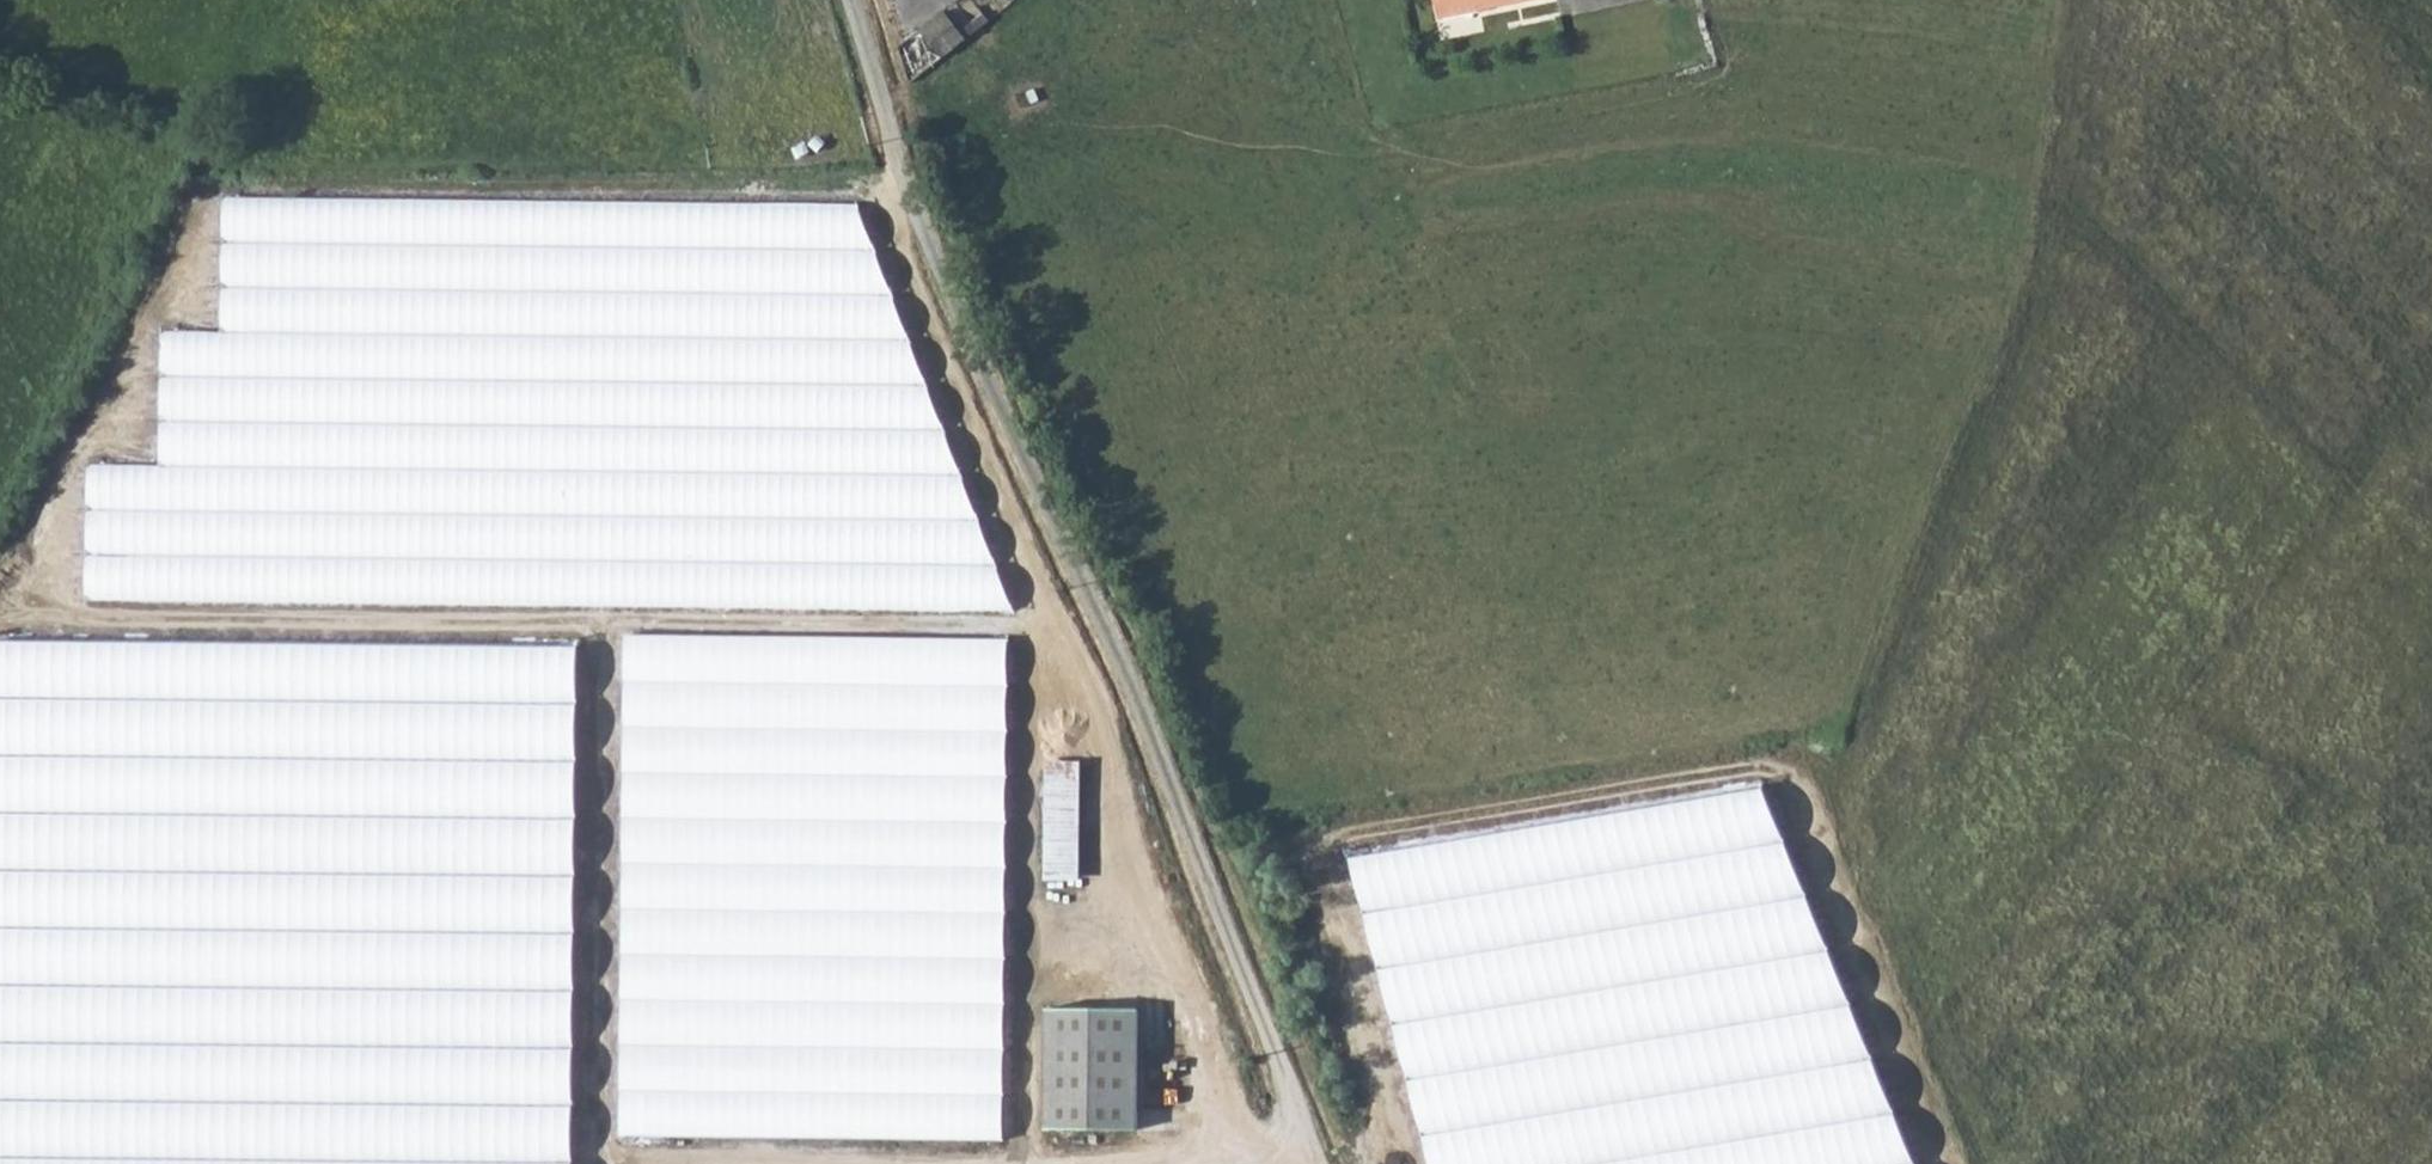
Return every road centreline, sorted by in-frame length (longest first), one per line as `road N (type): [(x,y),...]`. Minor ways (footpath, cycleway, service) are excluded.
road 1 (unclassified): [(855,0),(922,238),(1163,771),(1284,1086)]

